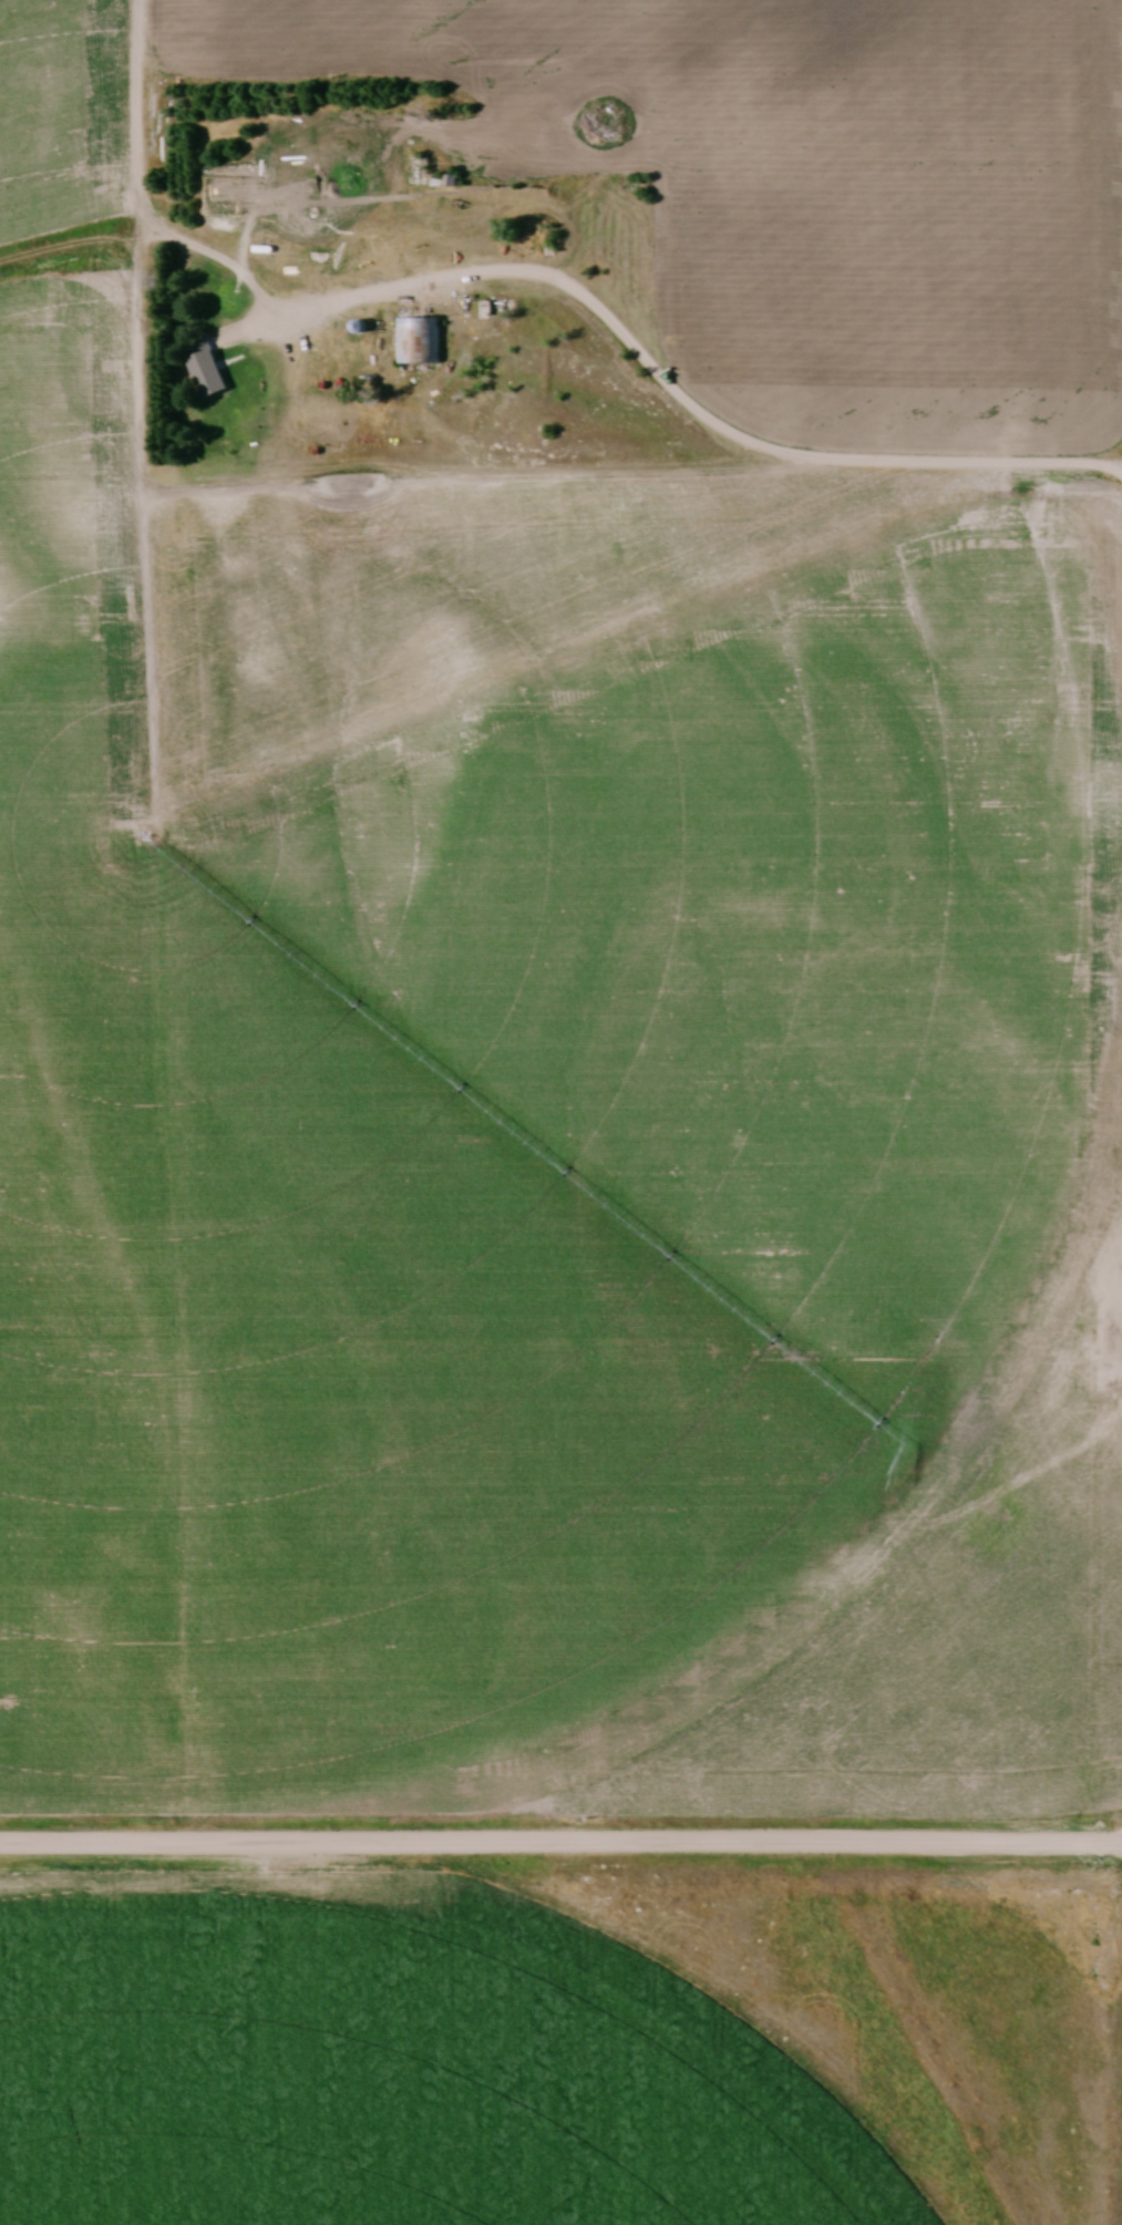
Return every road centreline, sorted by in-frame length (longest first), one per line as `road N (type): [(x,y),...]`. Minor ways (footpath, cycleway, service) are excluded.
road 1 (tertiary): [(1121,1842),(0,1842)]

